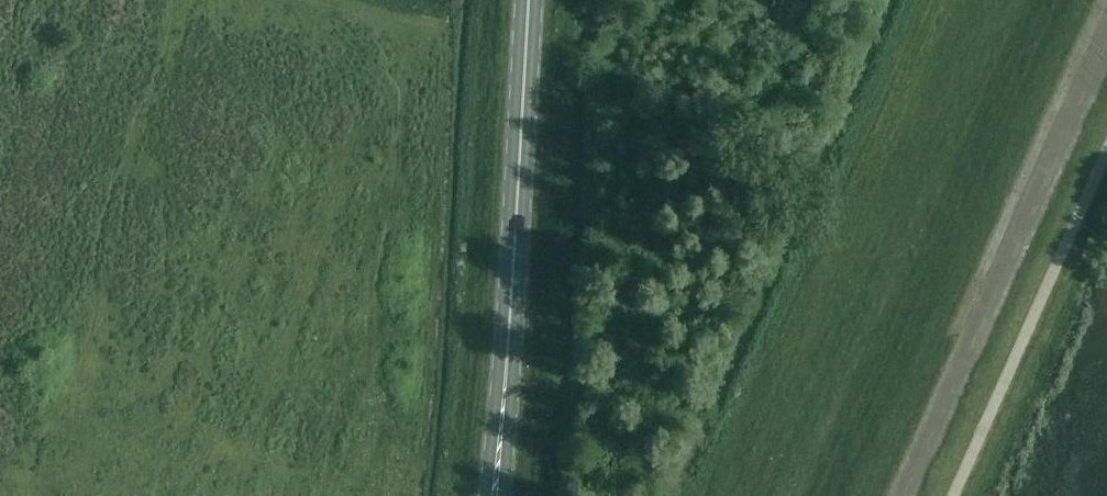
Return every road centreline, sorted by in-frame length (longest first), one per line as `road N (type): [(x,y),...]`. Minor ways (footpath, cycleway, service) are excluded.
road 1 (unclassified): [(901,495),(1106,42)]
road 2 (primary): [(495,495),(529,0)]

